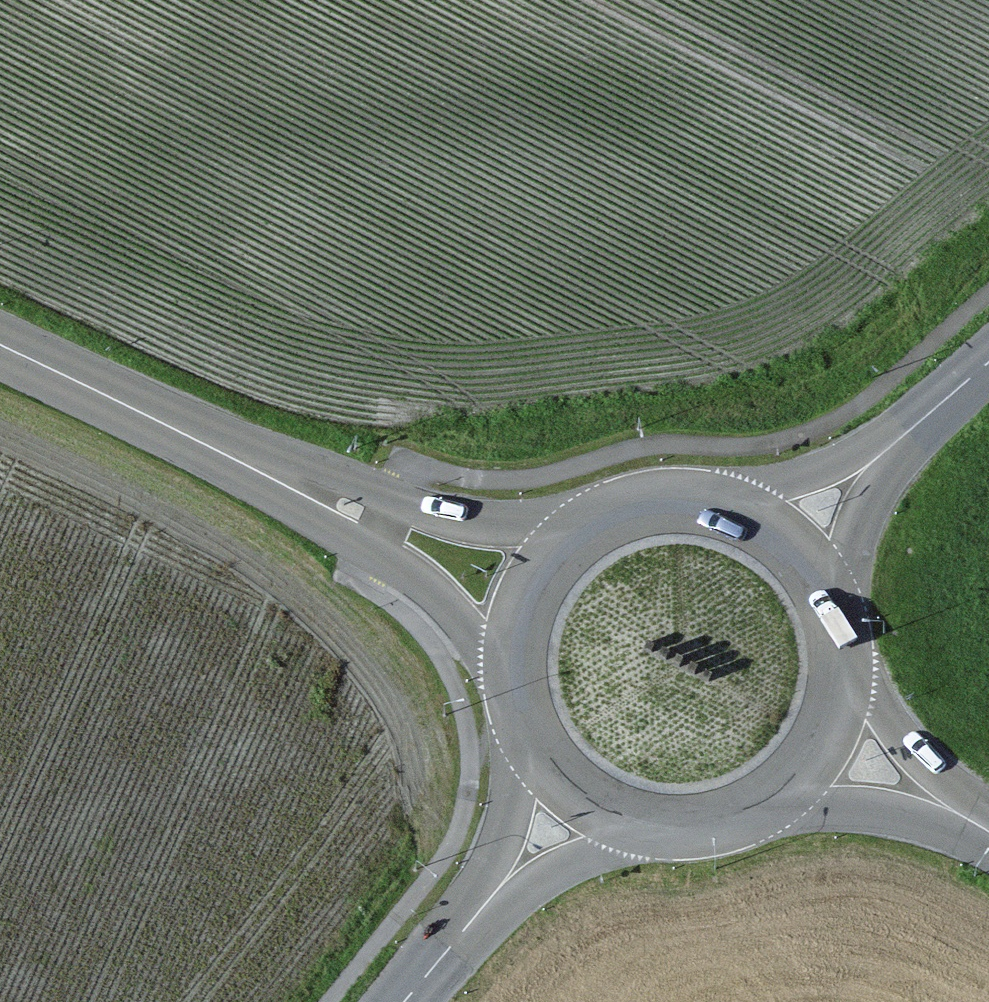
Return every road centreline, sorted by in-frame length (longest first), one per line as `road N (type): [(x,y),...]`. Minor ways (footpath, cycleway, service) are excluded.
road 1 (secondary): [(308,488),(0,344)]
road 2 (secondary): [(308,488),(440,591),(530,682)]
road 3 (secondary): [(599,529),(308,488)]
road 4 (tertiary): [(472,922),(667,823)]
road 5 (tertiary): [(541,723),(518,821),(472,922)]
road 6 (secondary): [(963,807),(855,663)]
road 7 (secondary): [(787,794),(963,807)]
road 8 (secondary): [(599,529),(543,596),(530,682)]
road 9 (tertiary): [(895,444),(773,483),(733,505)]
road 10 (secondary): [(541,723),(590,789),(667,823)]
road 11 (tertiary): [(842,600),(895,444)]
road 12 (secondary): [(787,794),(837,737),(855,663)]
road 13 (secondary): [(842,600),(799,539),(733,505)]
road 14 (secondary): [(733,505),(687,500),(641,508),(599,529)]
road 15 (secondary): [(667,823),(709,824),(787,794)]
road 16 (tertiary): [(895,444),(988,362)]

